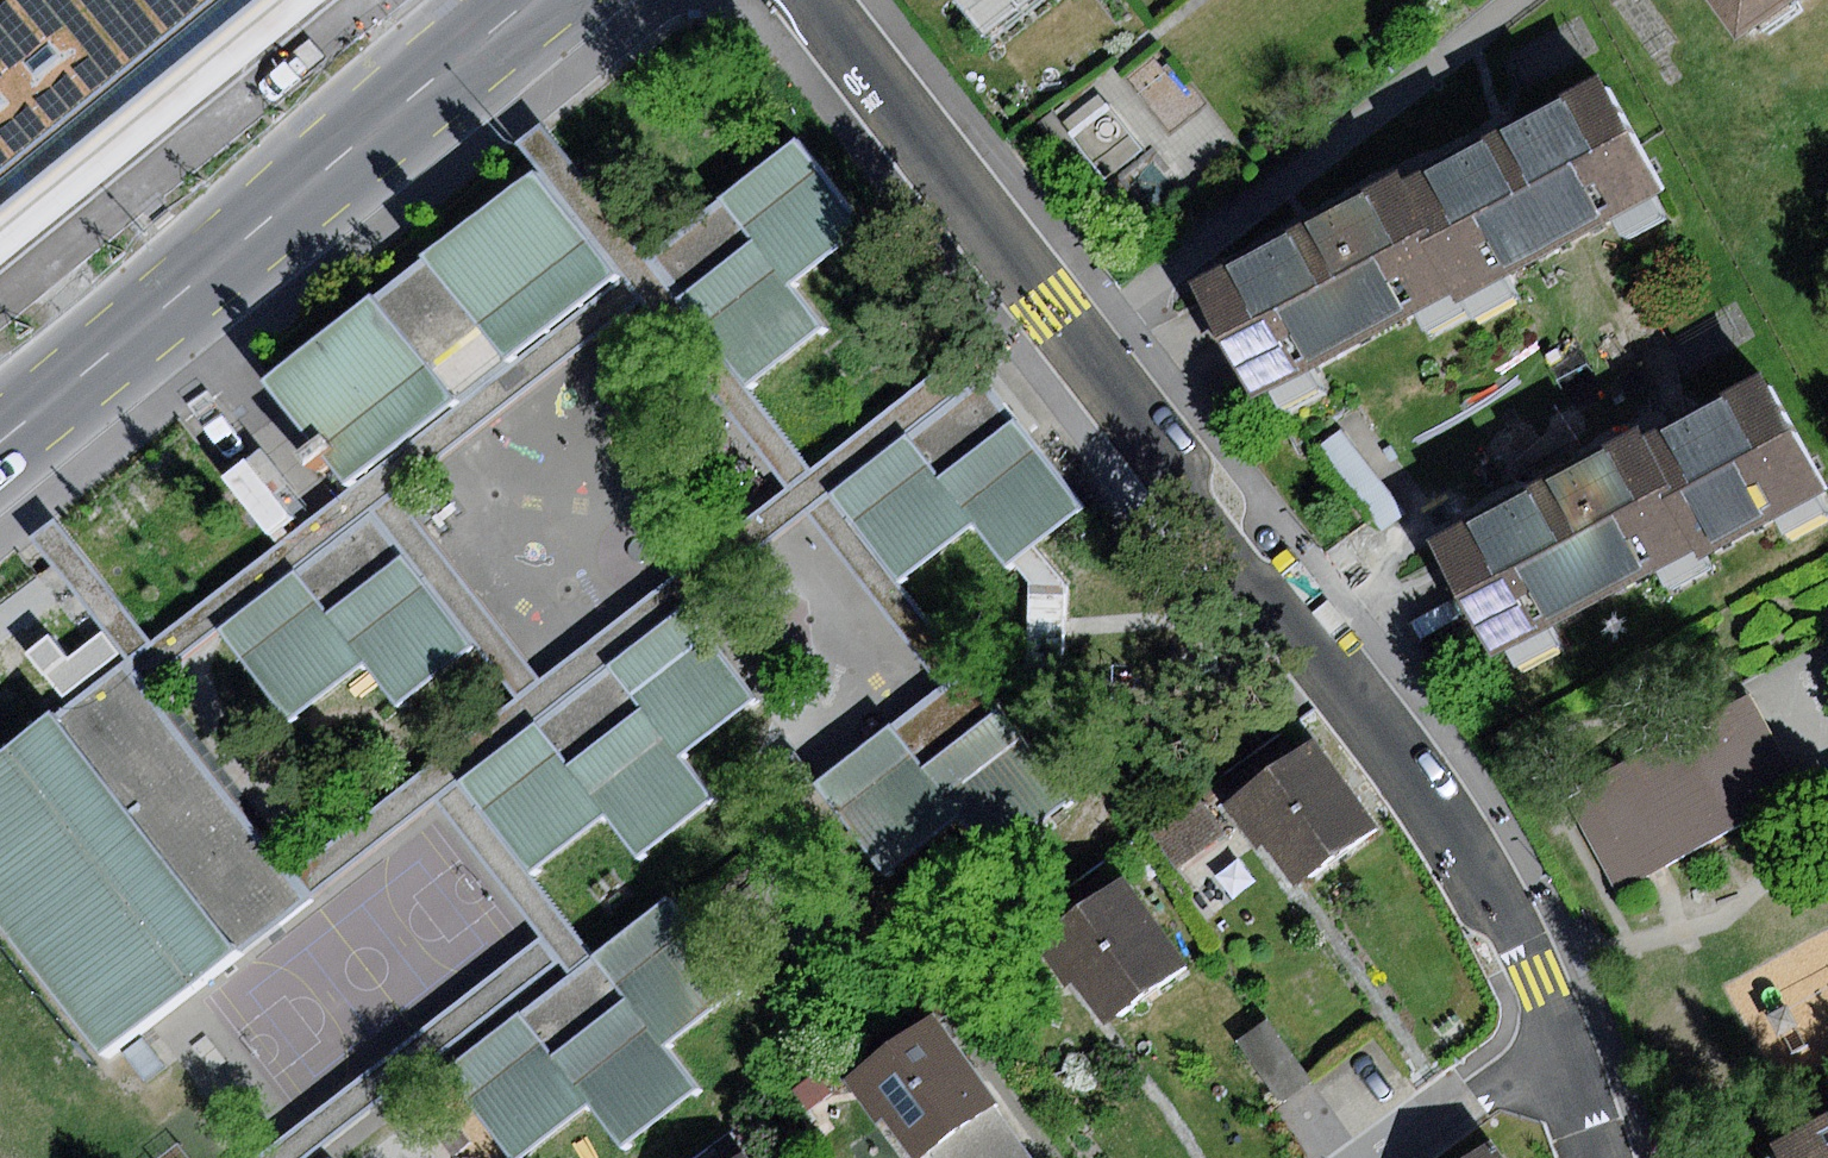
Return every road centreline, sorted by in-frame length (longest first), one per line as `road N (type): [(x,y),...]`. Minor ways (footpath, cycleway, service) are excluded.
road 1 (residential): [(820,0),(1044,302),(1401,749),(1520,934),(1560,1043)]
road 2 (secondary): [(563,0),(0,456)]
road 3 (residential): [(1393,1157),(1560,1043)]

